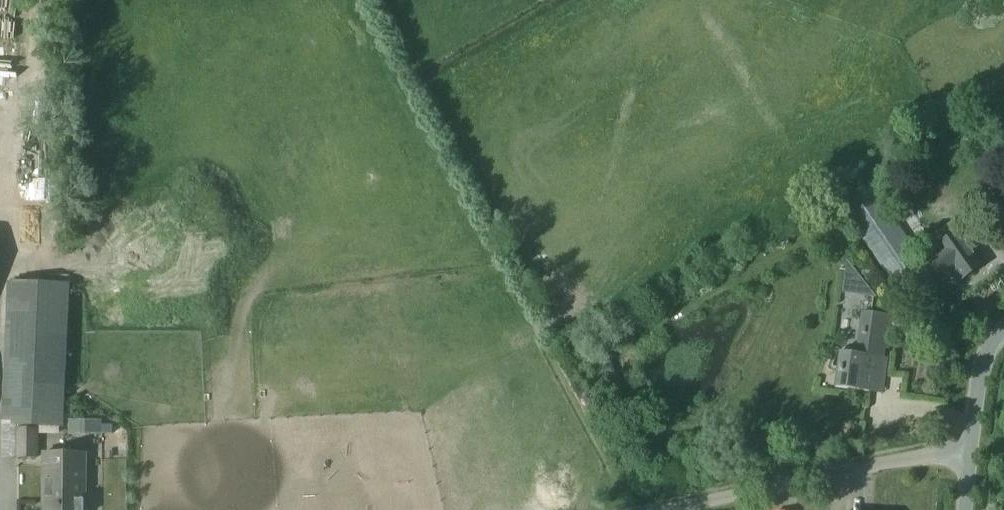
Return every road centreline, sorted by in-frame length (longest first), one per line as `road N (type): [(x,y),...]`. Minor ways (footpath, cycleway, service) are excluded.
road 1 (unclassified): [(963,509),(980,365),(1003,329)]

